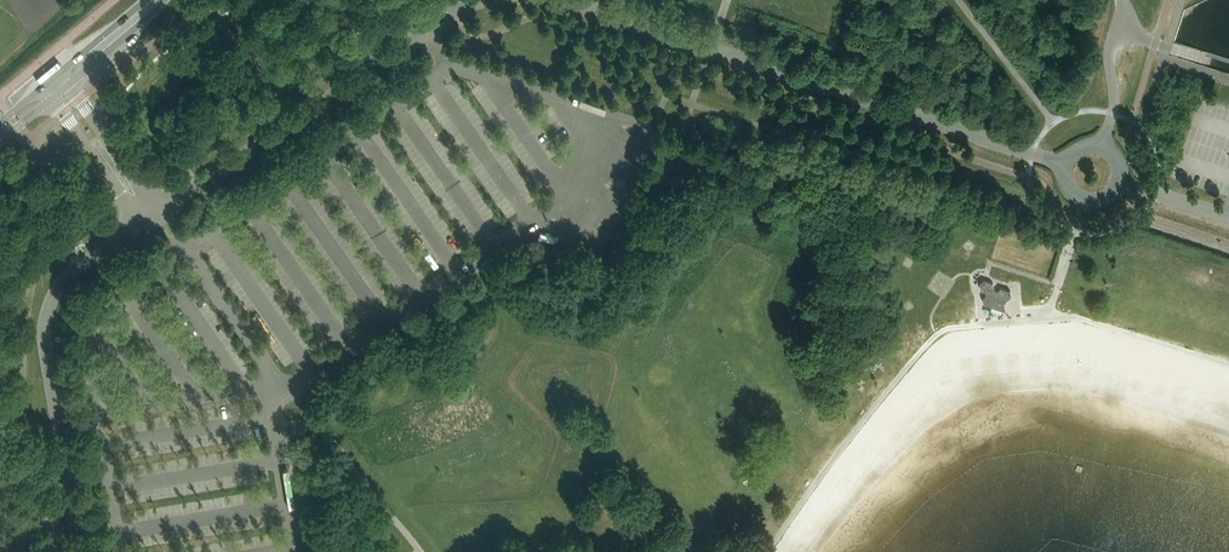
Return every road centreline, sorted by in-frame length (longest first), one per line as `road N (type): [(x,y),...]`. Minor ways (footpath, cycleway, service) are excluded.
road 1 (residential): [(1066,161),(568,0)]
road 2 (unclassified): [(78,551),(42,313),(62,273),(154,214)]
road 3 (residential): [(154,214),(450,16)]
road 4 (residential): [(61,115),(122,196),(154,214)]
road 5 (residential): [(154,214),(77,101)]
road 6 (secondary): [(67,86),(166,0)]

